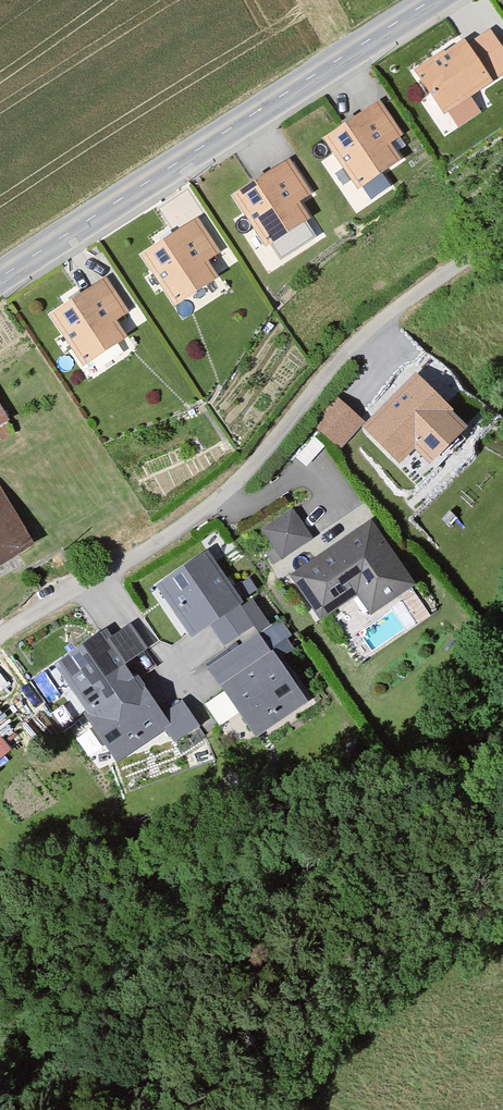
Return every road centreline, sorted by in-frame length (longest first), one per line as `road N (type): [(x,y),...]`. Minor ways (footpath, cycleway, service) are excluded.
road 1 (residential): [(0,637),(156,543),(235,483),(331,368),(395,308),(502,235)]
road 2 (tertiary): [(0,277),(431,0)]

